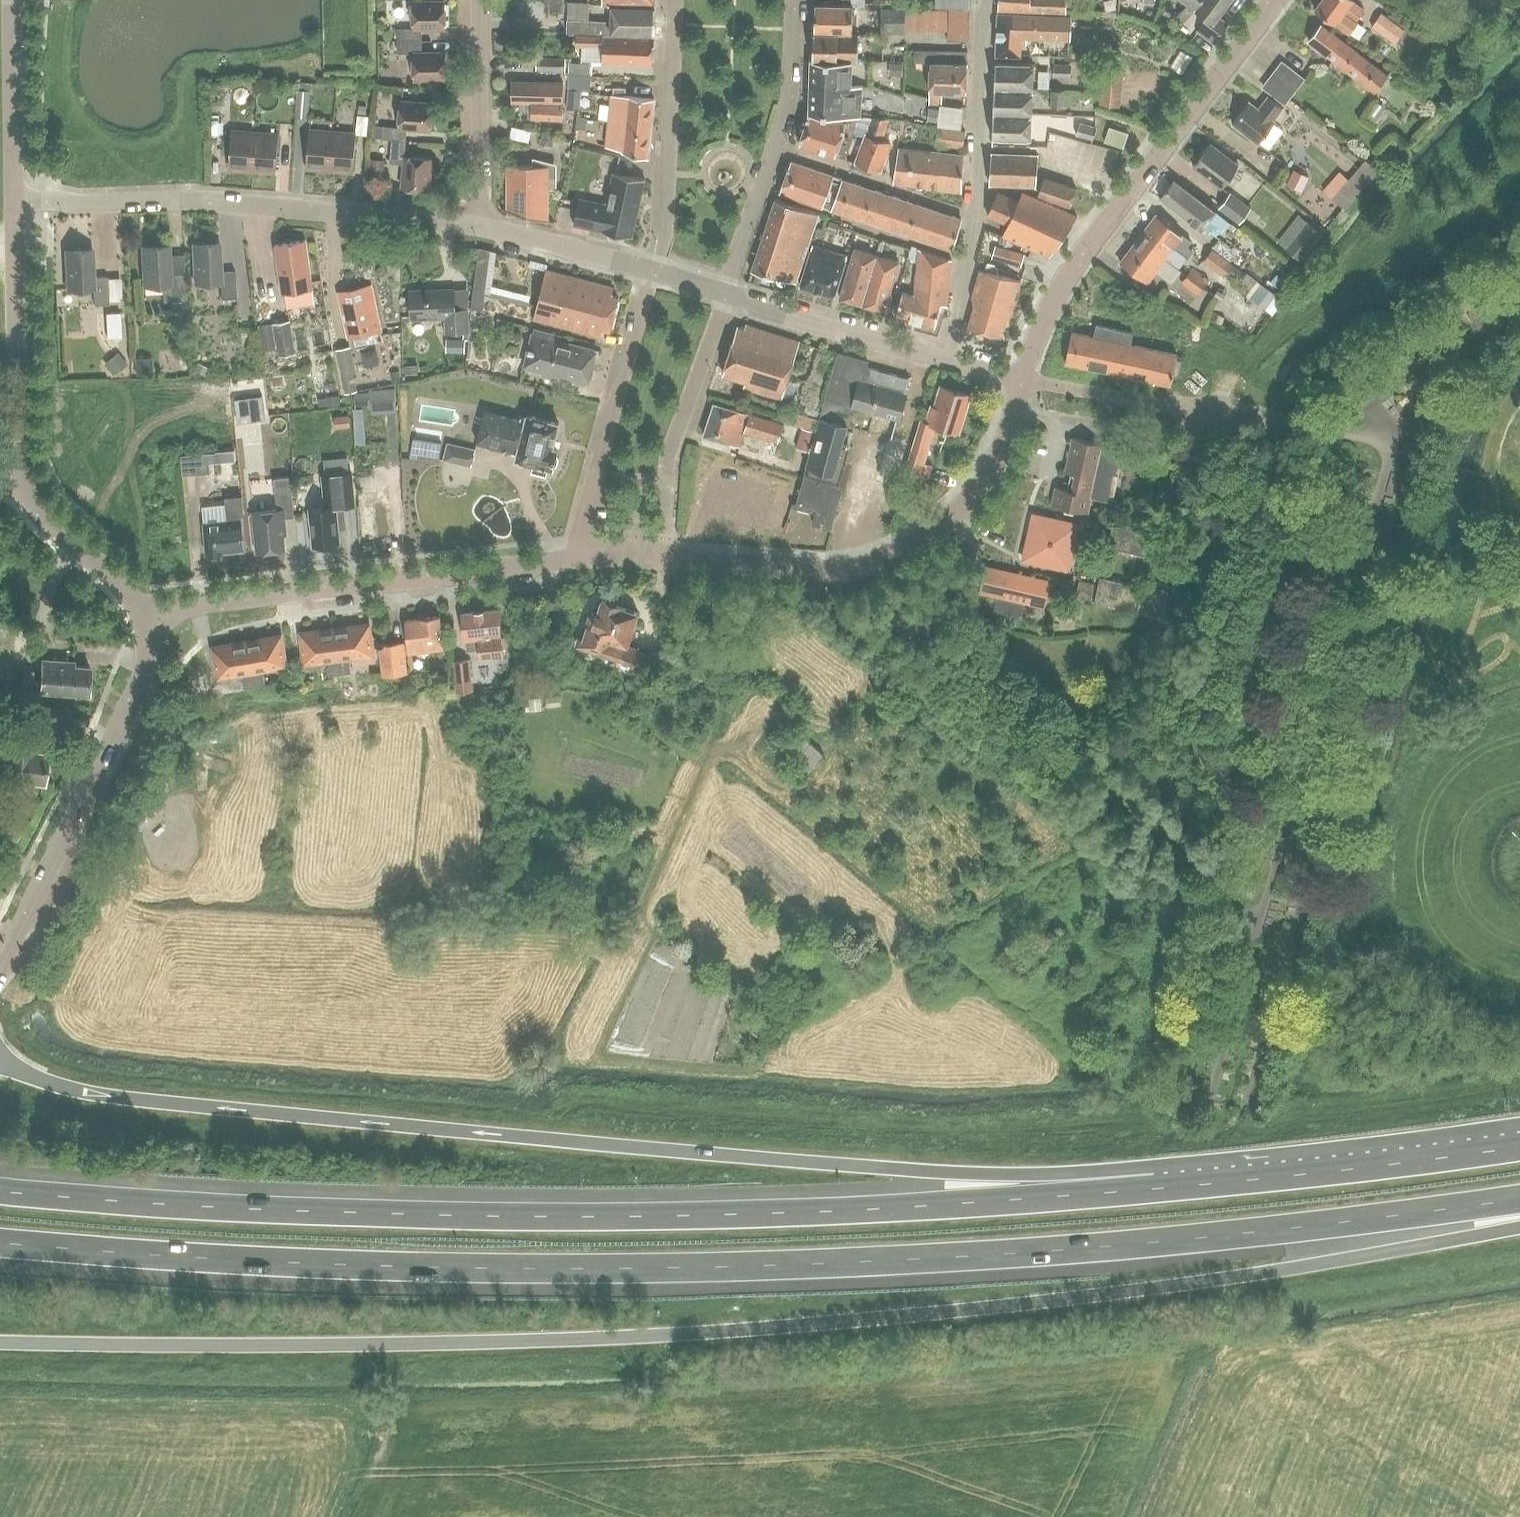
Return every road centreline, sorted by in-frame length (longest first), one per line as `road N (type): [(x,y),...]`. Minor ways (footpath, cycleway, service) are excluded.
road 1 (motorway): [(0,1343),(316,1347),(746,1335),(1210,1287),(1519,1225)]
road 2 (motorway): [(0,1244),(427,1268),(753,1267),(1145,1244),(1519,1200)]
road 3 (motorway): [(1160,1189),(246,1112),(88,1094),(0,1065)]
road 4 (motorway): [(1160,1189),(727,1216),(251,1210),(0,1193)]
road 5 (tertiary): [(146,626),(118,583),(16,486),(17,205)]
road 6 (residential): [(482,228),(174,202),(17,205)]
road 7 (residential): [(1025,380),(1040,328),(1085,251),(1272,0)]
road 8 (unclassified): [(580,557),(198,605),(146,626)]
road 9 (tertiary): [(0,971),(147,662),(146,626)]
road 10 (residential): [(948,361),(979,175),(987,0)]
road 11 (motorway): [(1519,1148),(1160,1189)]
road 12 (unclassified): [(918,548),(883,564),(808,571),(580,557)]
road 13 (residential): [(725,296),(788,101),(794,0)]
road 14 (residential): [(580,557),(583,513),(655,276)]
road 15 (residential): [(675,0),(667,222),(655,276)]
road 16 (residential): [(1025,380),(1291,425)]
road 17 (residential): [(948,361),(725,296)]
road 18 (residential): [(482,228),(480,0)]
road 19 (residential): [(918,548),(953,522),(998,465),(1025,380)]
road 20 (tertiary): [(17,205),(12,0)]
road 21 (residential): [(668,471),(725,296)]
road 22 (residential): [(655,276),(482,228)]

